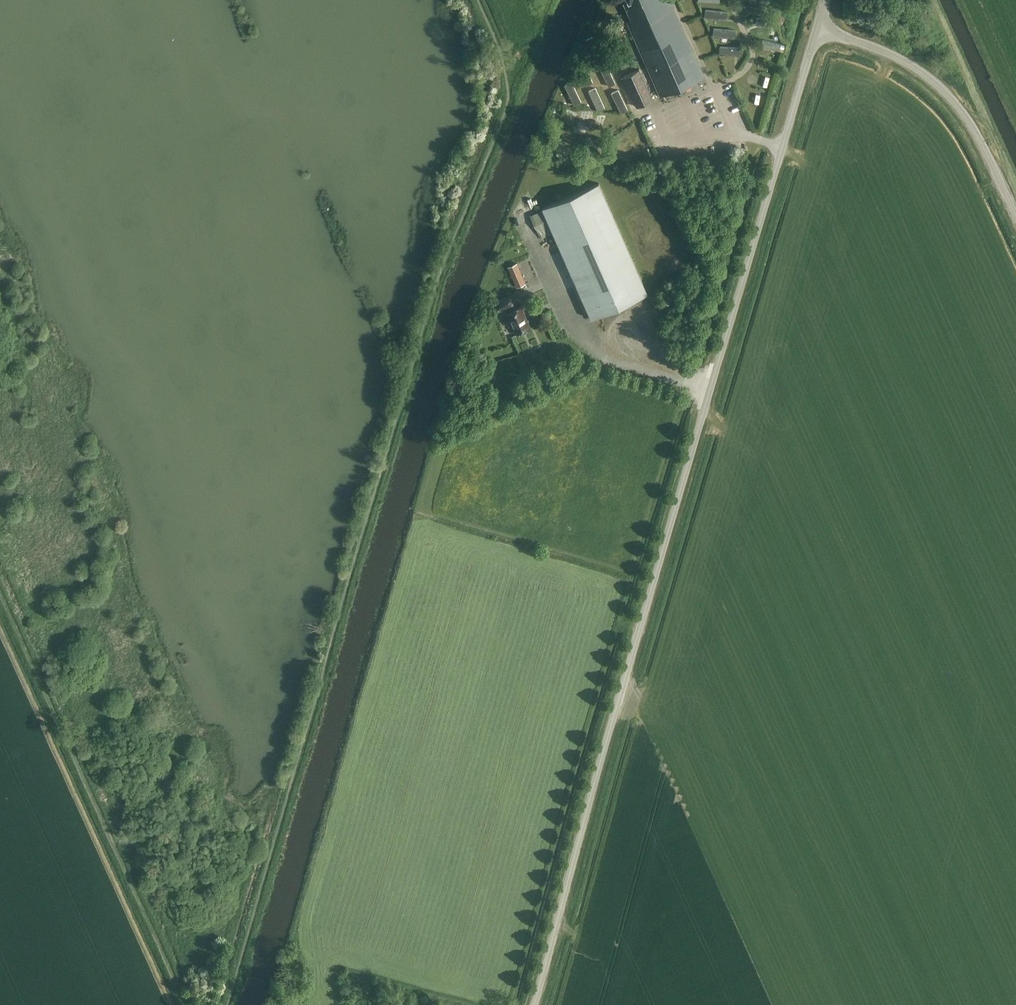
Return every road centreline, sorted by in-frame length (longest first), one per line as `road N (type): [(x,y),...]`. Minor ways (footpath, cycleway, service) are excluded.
road 1 (unclassified): [(534,1004),(817,29)]
road 2 (track): [(0,588),(190,1004)]
road 3 (unclassified): [(1015,217),(975,131),(945,92),(886,53),(817,29)]

